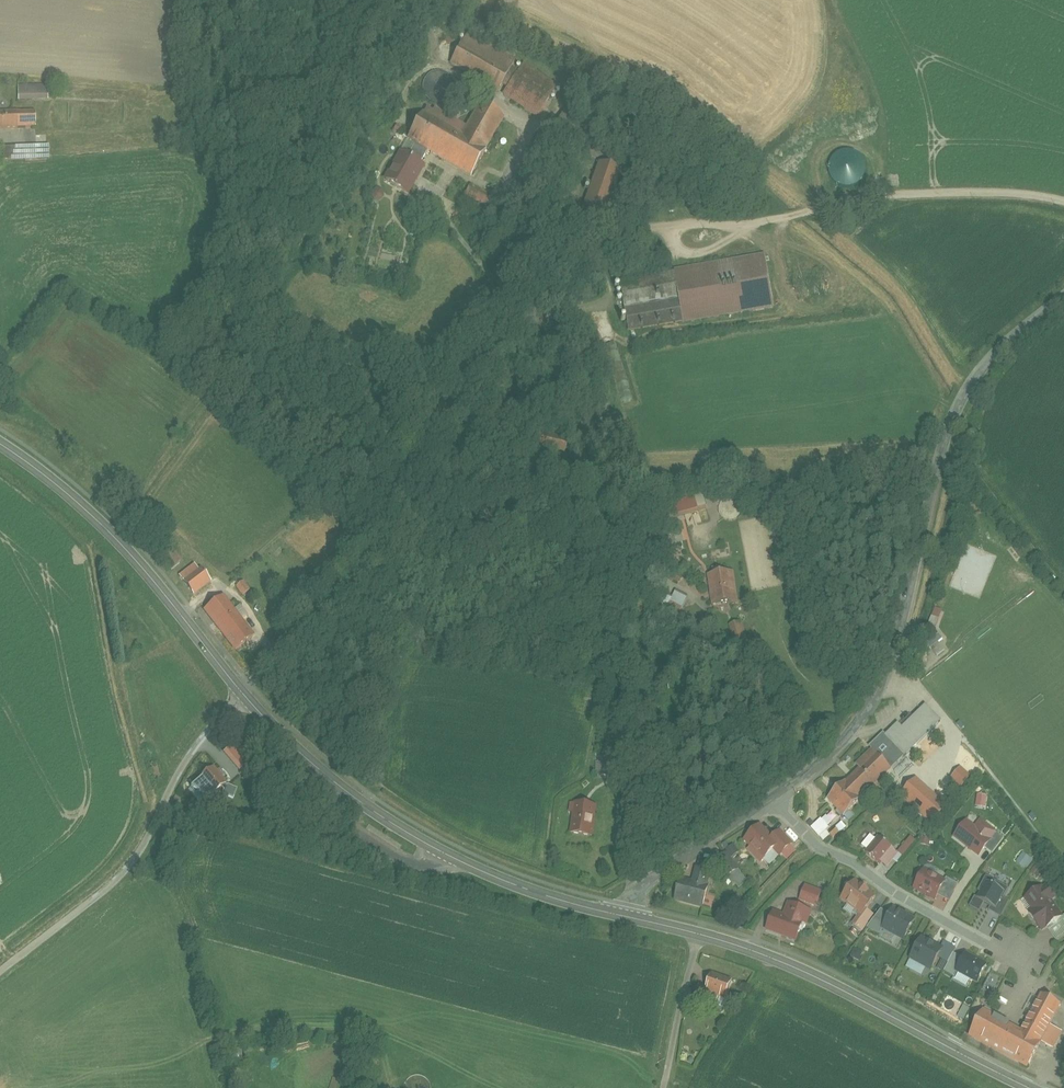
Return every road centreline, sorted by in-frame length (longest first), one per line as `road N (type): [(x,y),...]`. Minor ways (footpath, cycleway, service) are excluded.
road 1 (residential): [(777,802),(863,731),(899,656),(926,512),(967,389),(1063,298)]
road 2 (track): [(1063,200),(943,188),(868,194),(695,230),(610,234)]
road 3 (secondary): [(243,694),(337,786),(442,853),(536,893),(622,917)]
road 4 (secondary): [(622,917),(789,965),(1028,1087)]
road 5 (residential): [(243,694),(175,778),(136,861),(0,970)]
road 6 (secondary): [(0,445),(124,547),(243,694)]
road 7 (residential): [(1028,964),(823,851),(777,802)]
road 8 (track): [(833,0),(863,55),(871,93),(877,133),(868,194)]
road 9 (residential): [(622,917),(641,885),(777,802)]

